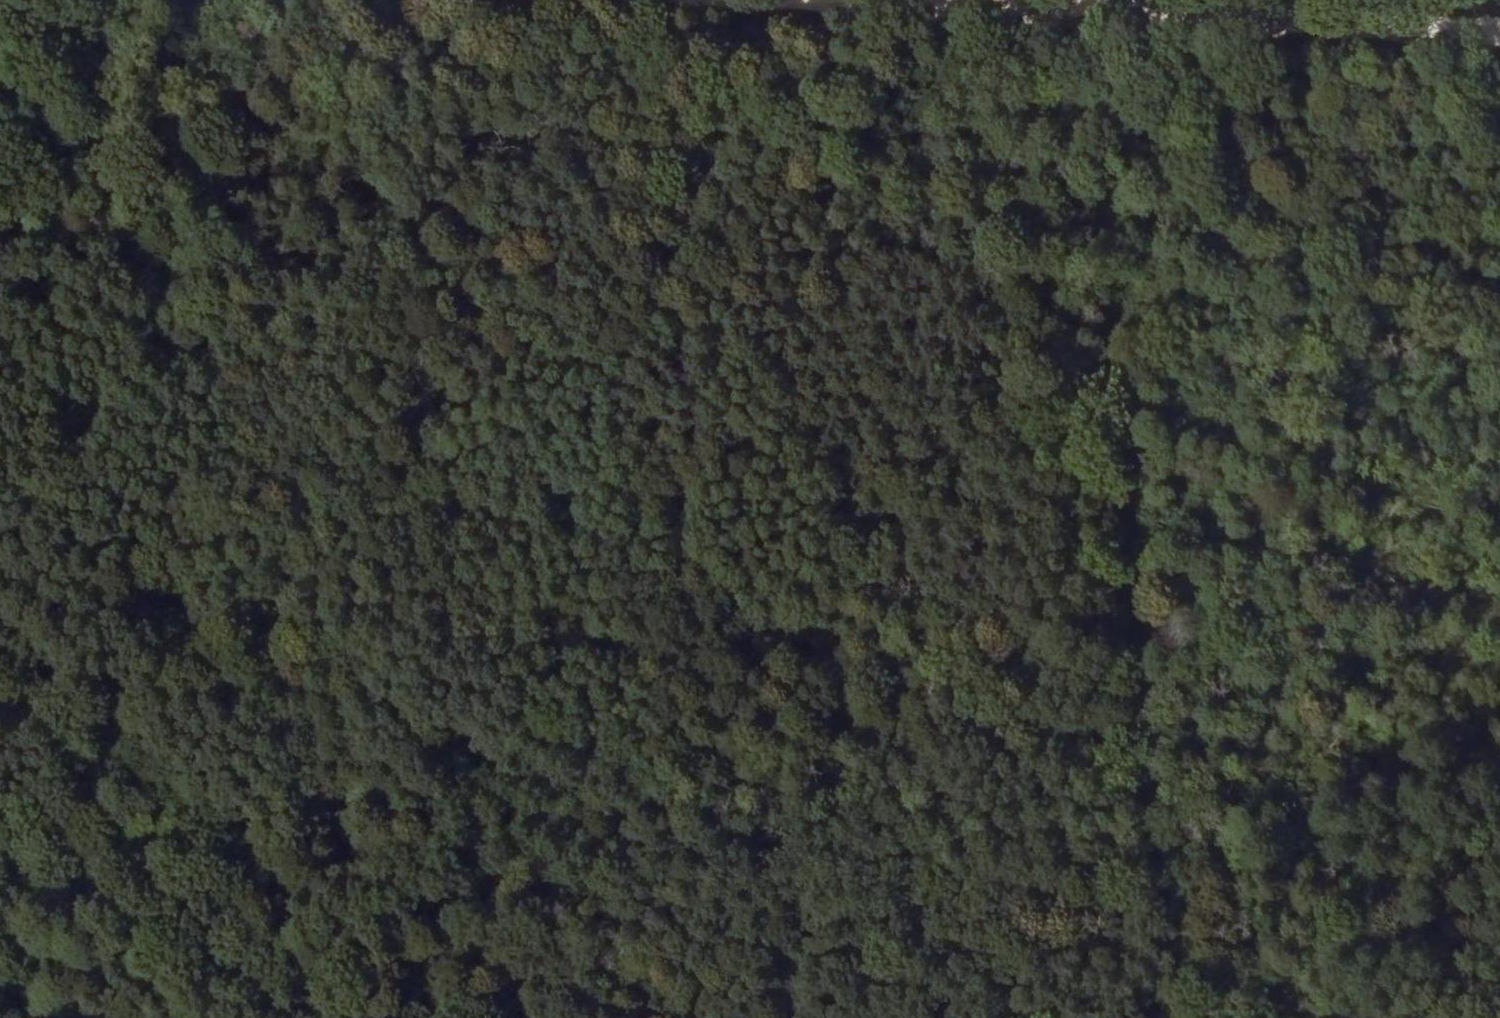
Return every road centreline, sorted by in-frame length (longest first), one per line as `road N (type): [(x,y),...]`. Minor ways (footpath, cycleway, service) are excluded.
road 1 (track): [(1121,0),(1174,1017)]
road 2 (track): [(752,0),(1499,40)]

